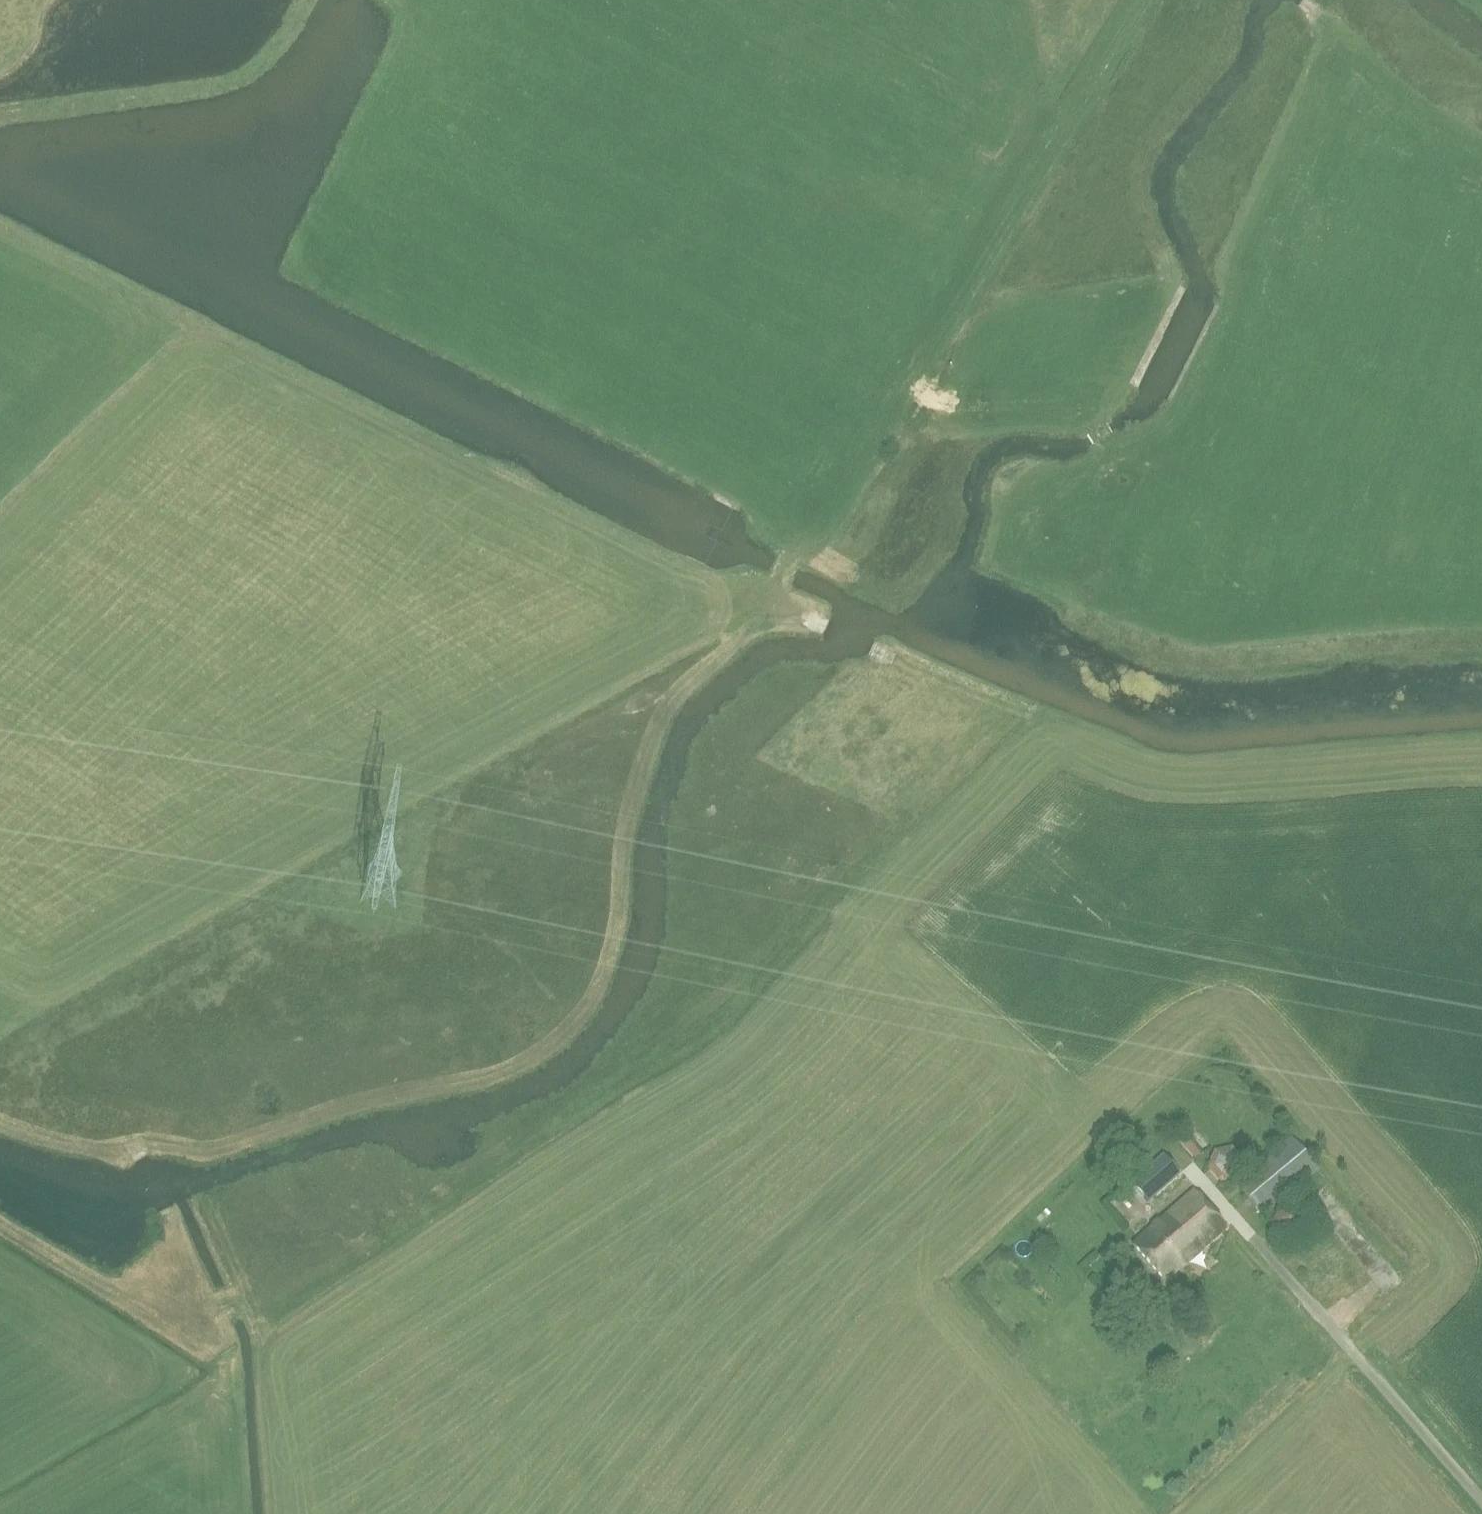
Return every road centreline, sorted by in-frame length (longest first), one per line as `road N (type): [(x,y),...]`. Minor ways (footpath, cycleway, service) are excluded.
road 1 (track): [(1145,0),(864,461),(776,581)]
road 2 (unclassified): [(1481,1498),(1340,1339)]

